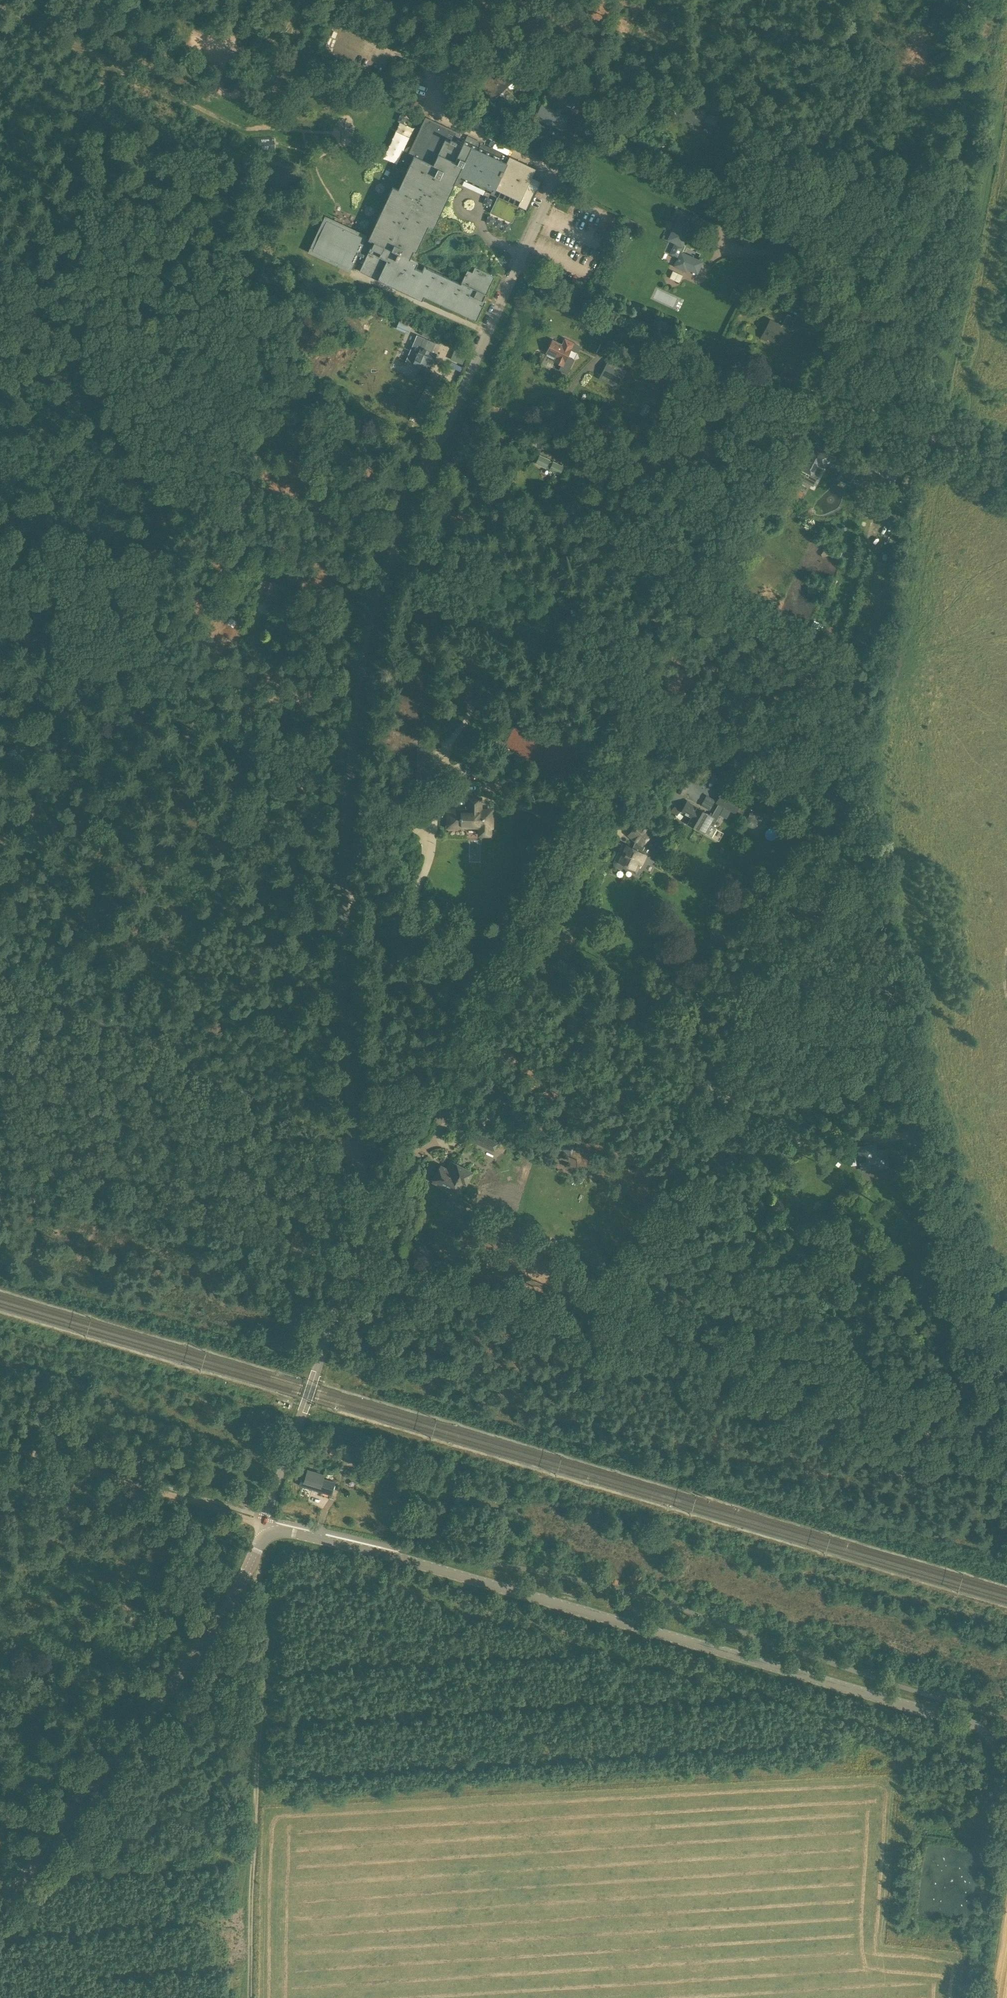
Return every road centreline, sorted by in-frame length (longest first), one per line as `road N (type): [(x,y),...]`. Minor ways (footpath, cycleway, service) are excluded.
road 1 (unclassified): [(270,1535),(267,1517),(363,1223),(343,909),(371,619),(518,264),(569,169)]
road 2 (track): [(363,1223),(392,1189),(817,381)]
road 3 (secondary): [(1006,1735),(399,1559),(270,1535)]
road 4 (track): [(13,260),(701,588)]
road 5 (secondary): [(0,1907),(205,1645),(270,1535)]
road 6 (track): [(253,1557),(262,1593),(250,1997)]
road 7 (track): [(817,381),(942,132),(977,0)]
road 8 (track): [(355,1146),(0,971)]
road 9 (track): [(0,623),(349,795)]
road 10 (track): [(350,1268),(0,1161)]
road 11 (track): [(164,334),(0,654)]
road 12 (track): [(807,399),(518,264)]
road 13 (track): [(300,0),(269,128),(236,127),(118,68)]
road 14 (track): [(0,1444),(246,1519)]
road 15 (track): [(1006,471),(817,381)]
road 16 (track): [(569,169),(650,0)]
road 17 (track): [(118,68),(0,6)]
road 18 (track): [(0,1682),(130,1681)]

